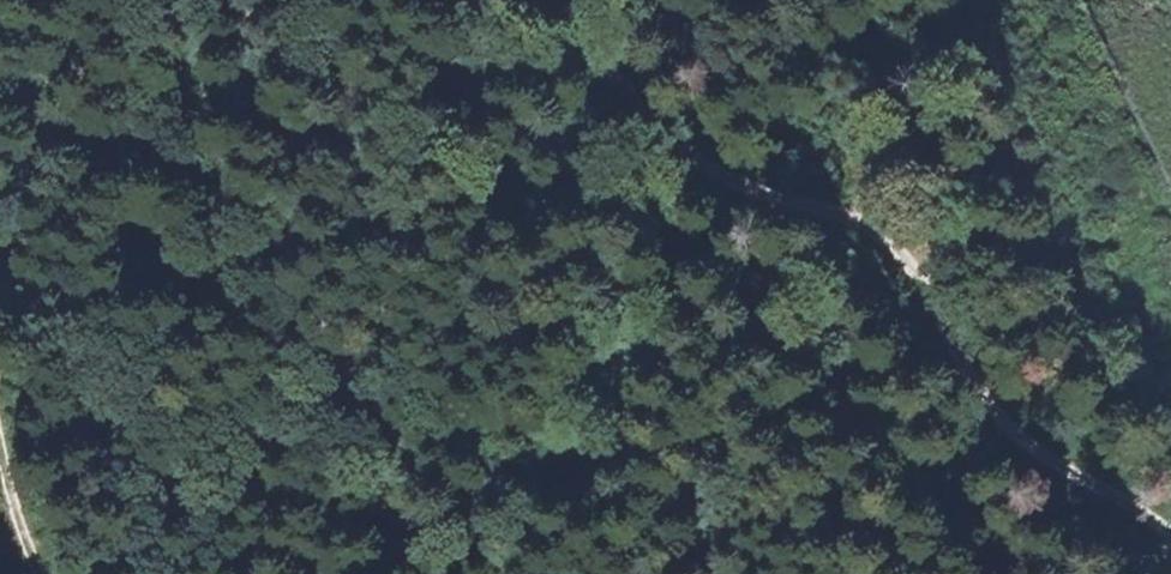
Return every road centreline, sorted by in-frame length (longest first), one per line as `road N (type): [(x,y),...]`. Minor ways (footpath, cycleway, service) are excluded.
road 1 (track): [(557,0),(643,102),(771,203),(869,237),(1001,419),(1170,533)]
road 2 (track): [(44,573),(8,490),(0,443)]

